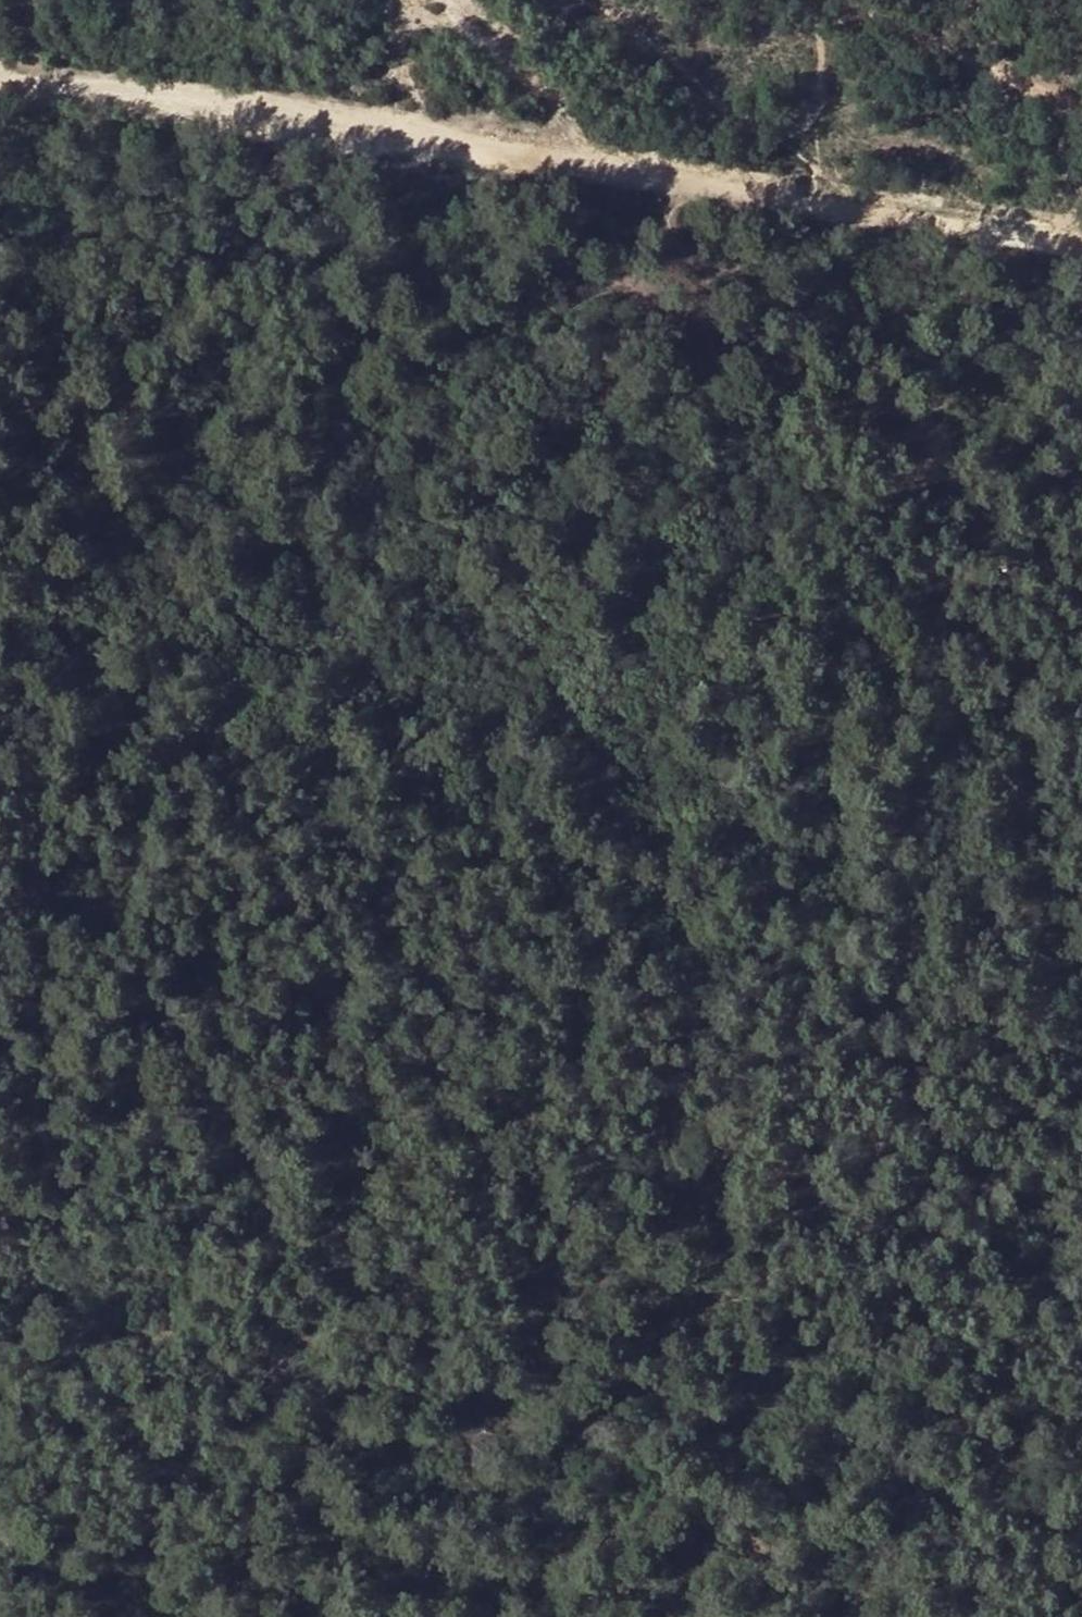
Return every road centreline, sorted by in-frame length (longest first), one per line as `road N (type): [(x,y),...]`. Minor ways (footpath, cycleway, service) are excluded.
road 1 (track): [(1081,133),(1048,100),(801,0)]

